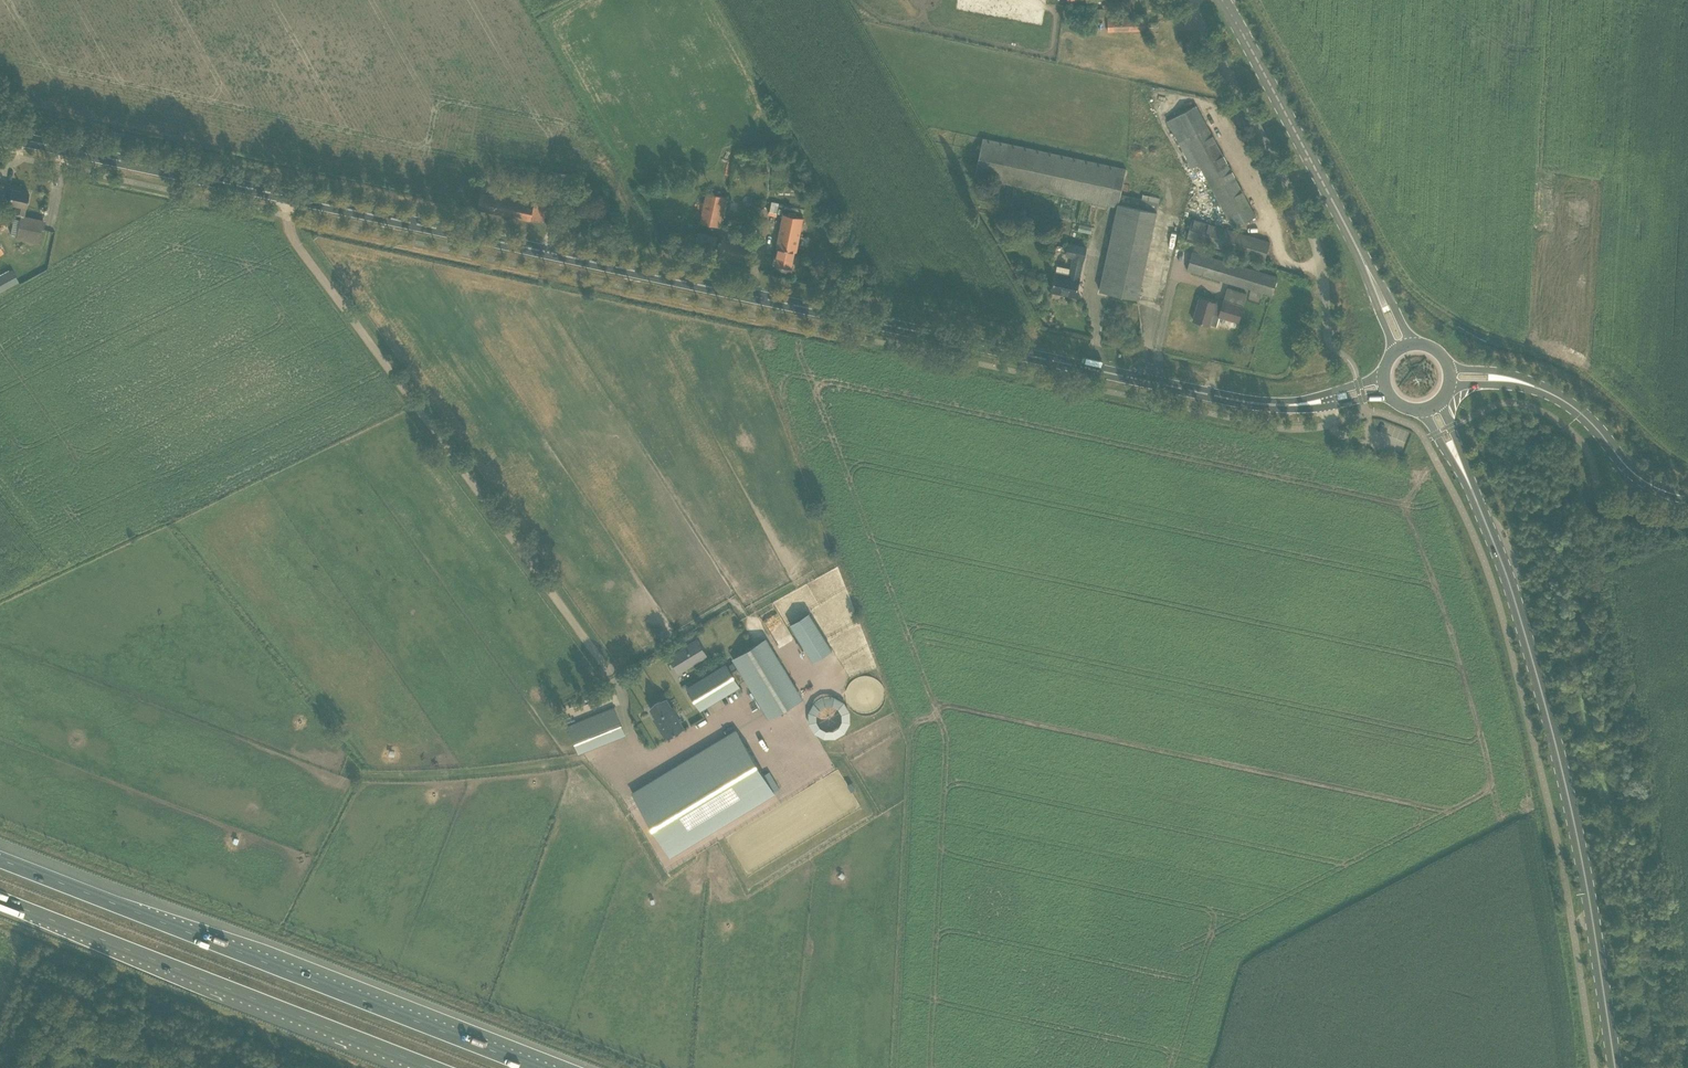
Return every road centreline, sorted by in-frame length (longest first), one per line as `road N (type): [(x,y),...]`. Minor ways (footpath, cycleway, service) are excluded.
road 1 (secondary): [(1326,401),(1284,405),(1095,370),(0,137)]
road 2 (secondary): [(1615,1067),(1574,819),(1522,610),(1459,465)]
road 3 (motorway): [(538,1067),(0,859)]
road 4 (motorway): [(0,901),(432,1067)]
road 5 (secondary): [(1382,301),(1222,0)]
road 6 (tertiary): [(1687,498),(1644,481),(1562,399),(1512,379)]

